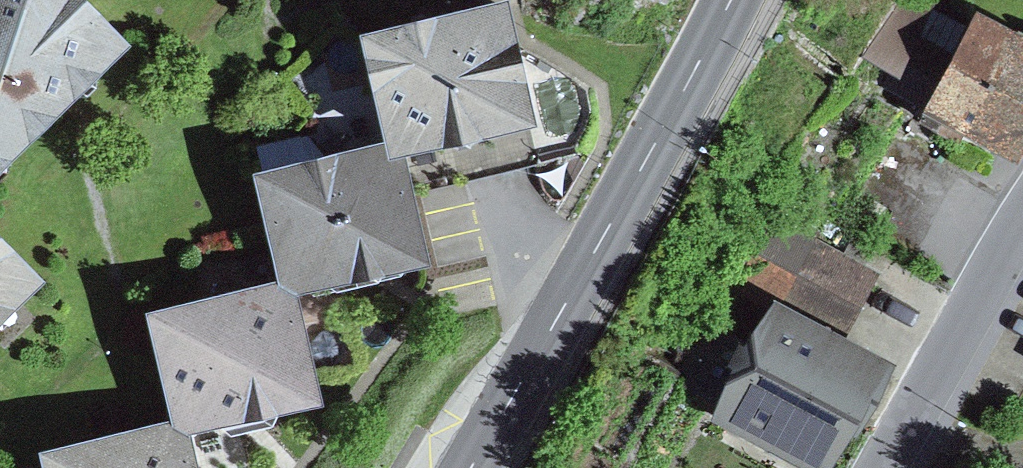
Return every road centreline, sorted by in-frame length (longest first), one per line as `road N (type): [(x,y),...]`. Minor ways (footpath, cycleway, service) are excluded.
road 1 (secondary): [(468,467),(731,0)]
road 2 (unclassified): [(879,467),(1022,221)]

